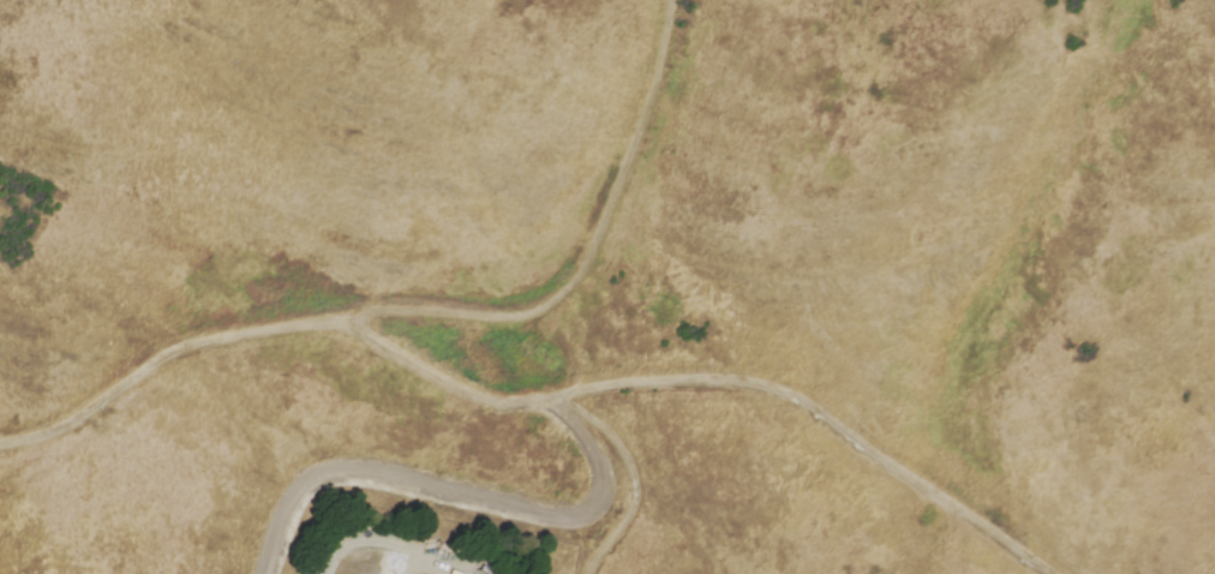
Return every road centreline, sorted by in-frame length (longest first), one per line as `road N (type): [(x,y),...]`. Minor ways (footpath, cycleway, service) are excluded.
road 1 (track): [(674,0),(653,97),(580,280),(539,311),(365,316),(375,346),(485,400),(563,405),(606,462)]
road 2 (track): [(1049,573),(794,399),(756,387),(579,394),(563,405)]
road 3 (track): [(261,573),(295,495),(345,470),(573,520),(605,509),(606,462)]
road 4 (track): [(364,324),(170,355),(20,441),(0,441)]
road 5 (track): [(563,405),(618,447),(632,484),(622,531)]

